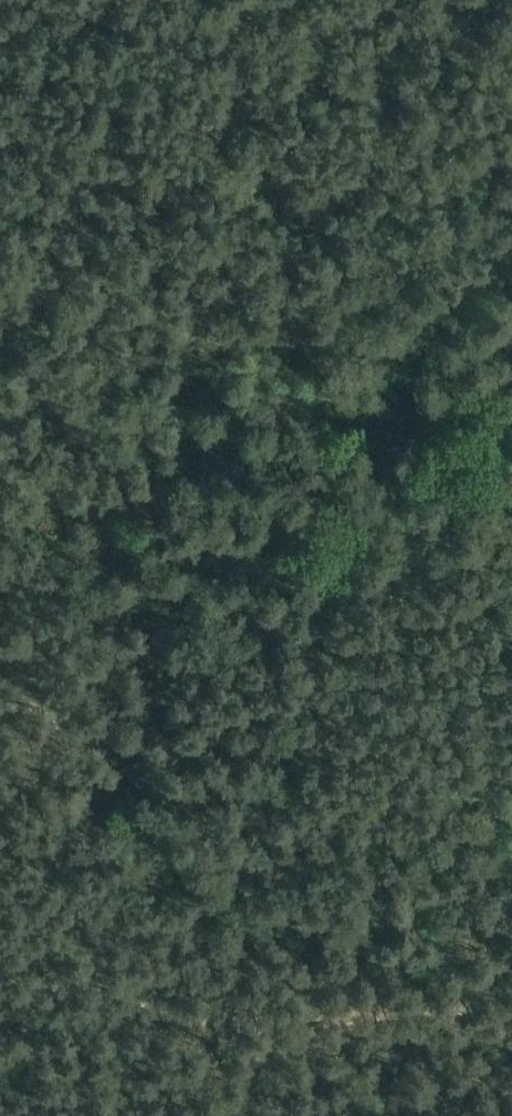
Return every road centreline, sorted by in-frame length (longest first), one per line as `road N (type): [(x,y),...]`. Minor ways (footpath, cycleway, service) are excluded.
road 1 (track): [(0,982),(201,1023),(278,1028),(511,1011)]

